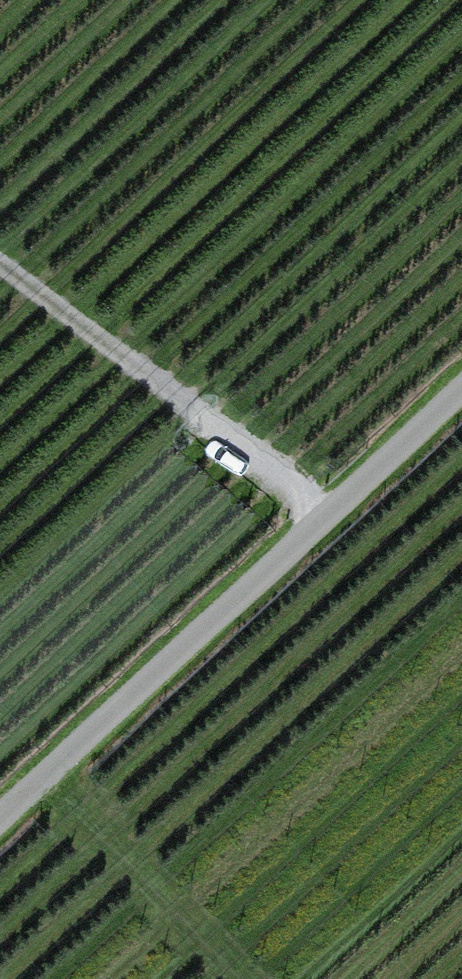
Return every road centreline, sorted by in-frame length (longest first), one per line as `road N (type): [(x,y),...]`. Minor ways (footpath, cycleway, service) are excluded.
road 1 (track): [(0,821),(461,389)]
road 2 (track): [(0,265),(327,514)]
road 3 (track): [(48,776),(240,978)]

